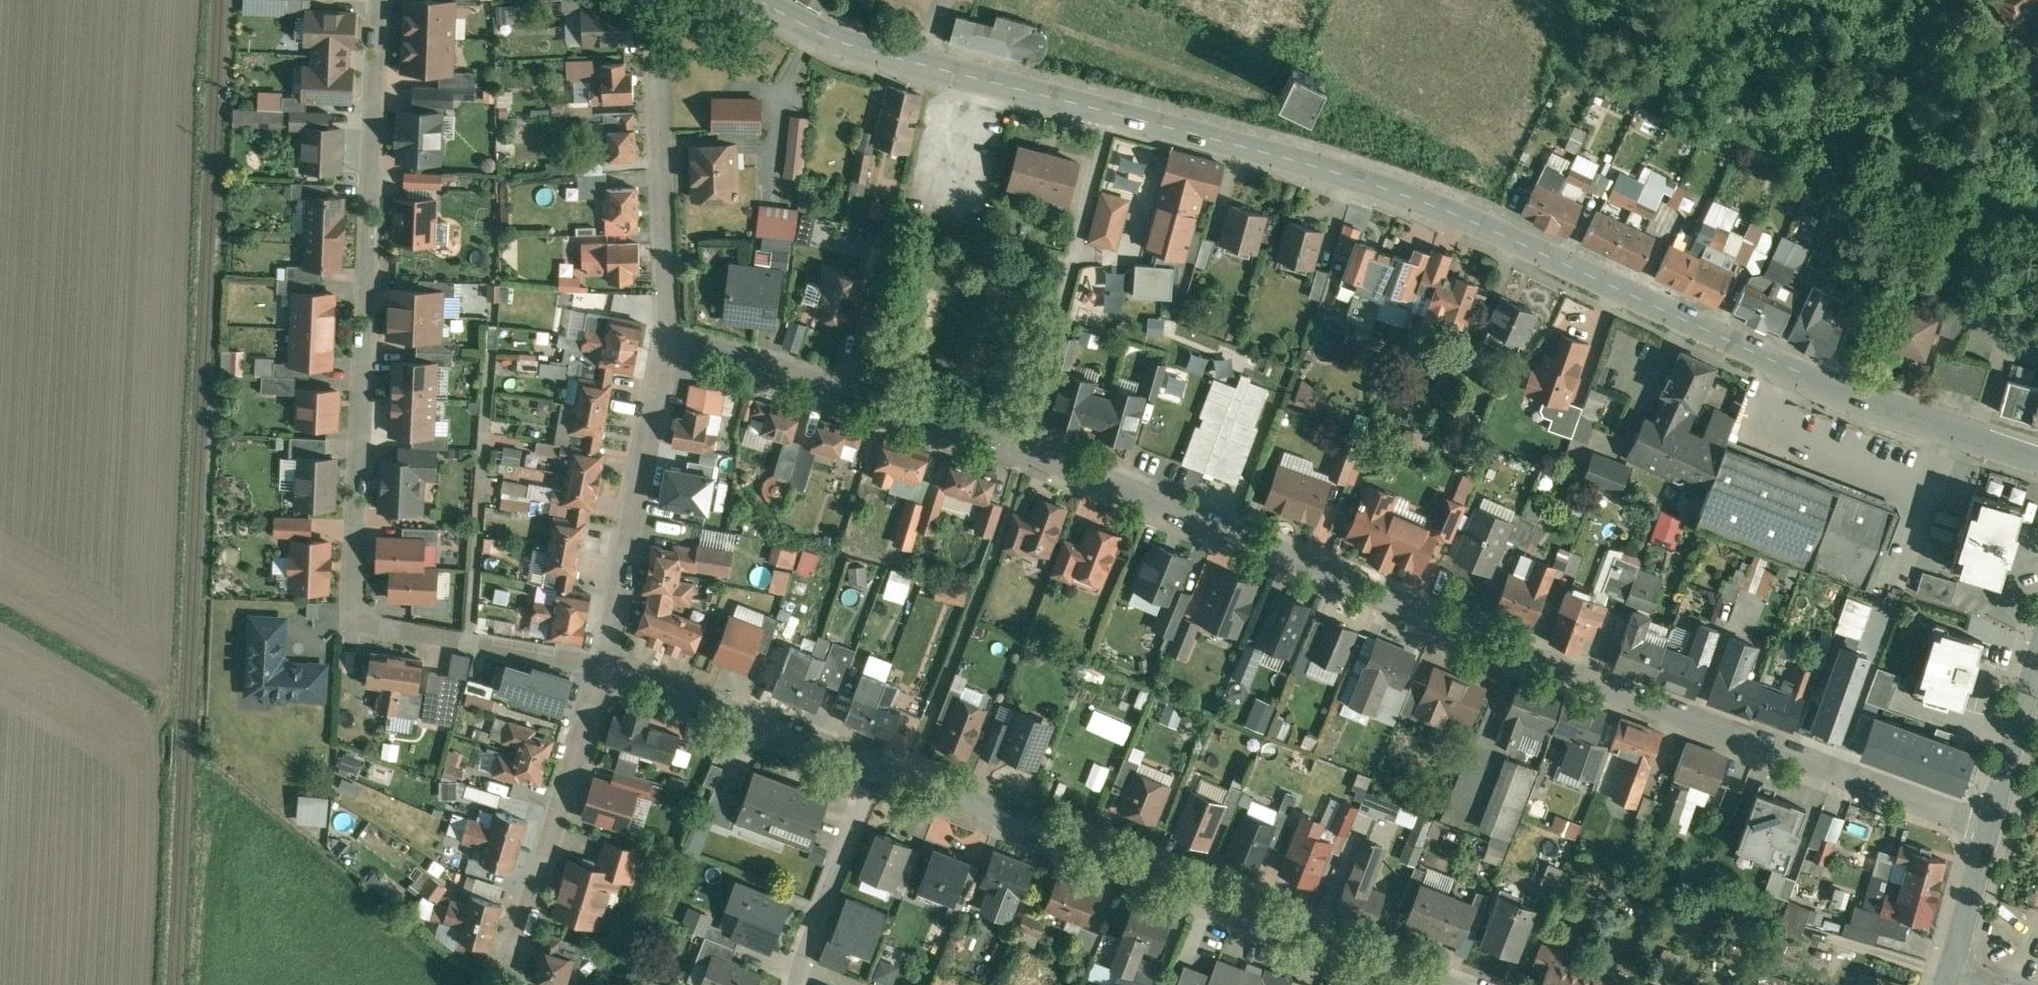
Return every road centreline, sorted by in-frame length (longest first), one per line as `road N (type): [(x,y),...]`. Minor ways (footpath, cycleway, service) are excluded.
road 1 (residential): [(1989,823),(1578,675),(1022,450),(665,341)]
road 2 (secondary): [(2037,456),(1843,394),(1531,248),(1402,197),(1216,138),(864,49),(761,0)]
road 3 (residential): [(603,661),(388,628),(364,614),(354,596),(380,0)]
road 4 (residential): [(1444,984),(876,770)]
road 5 (residential): [(656,0),(665,341)]
road 6 (residential): [(603,661),(511,970),(517,984)]
road 7 (residential): [(665,341),(603,661)]
road 8 (residential): [(876,770),(603,661)]
road 9 (residential): [(876,770),(794,984)]
road 10 (tertiary): [(2037,655),(1989,823)]
road 11 (tertiary): [(1989,823),(1947,971)]

